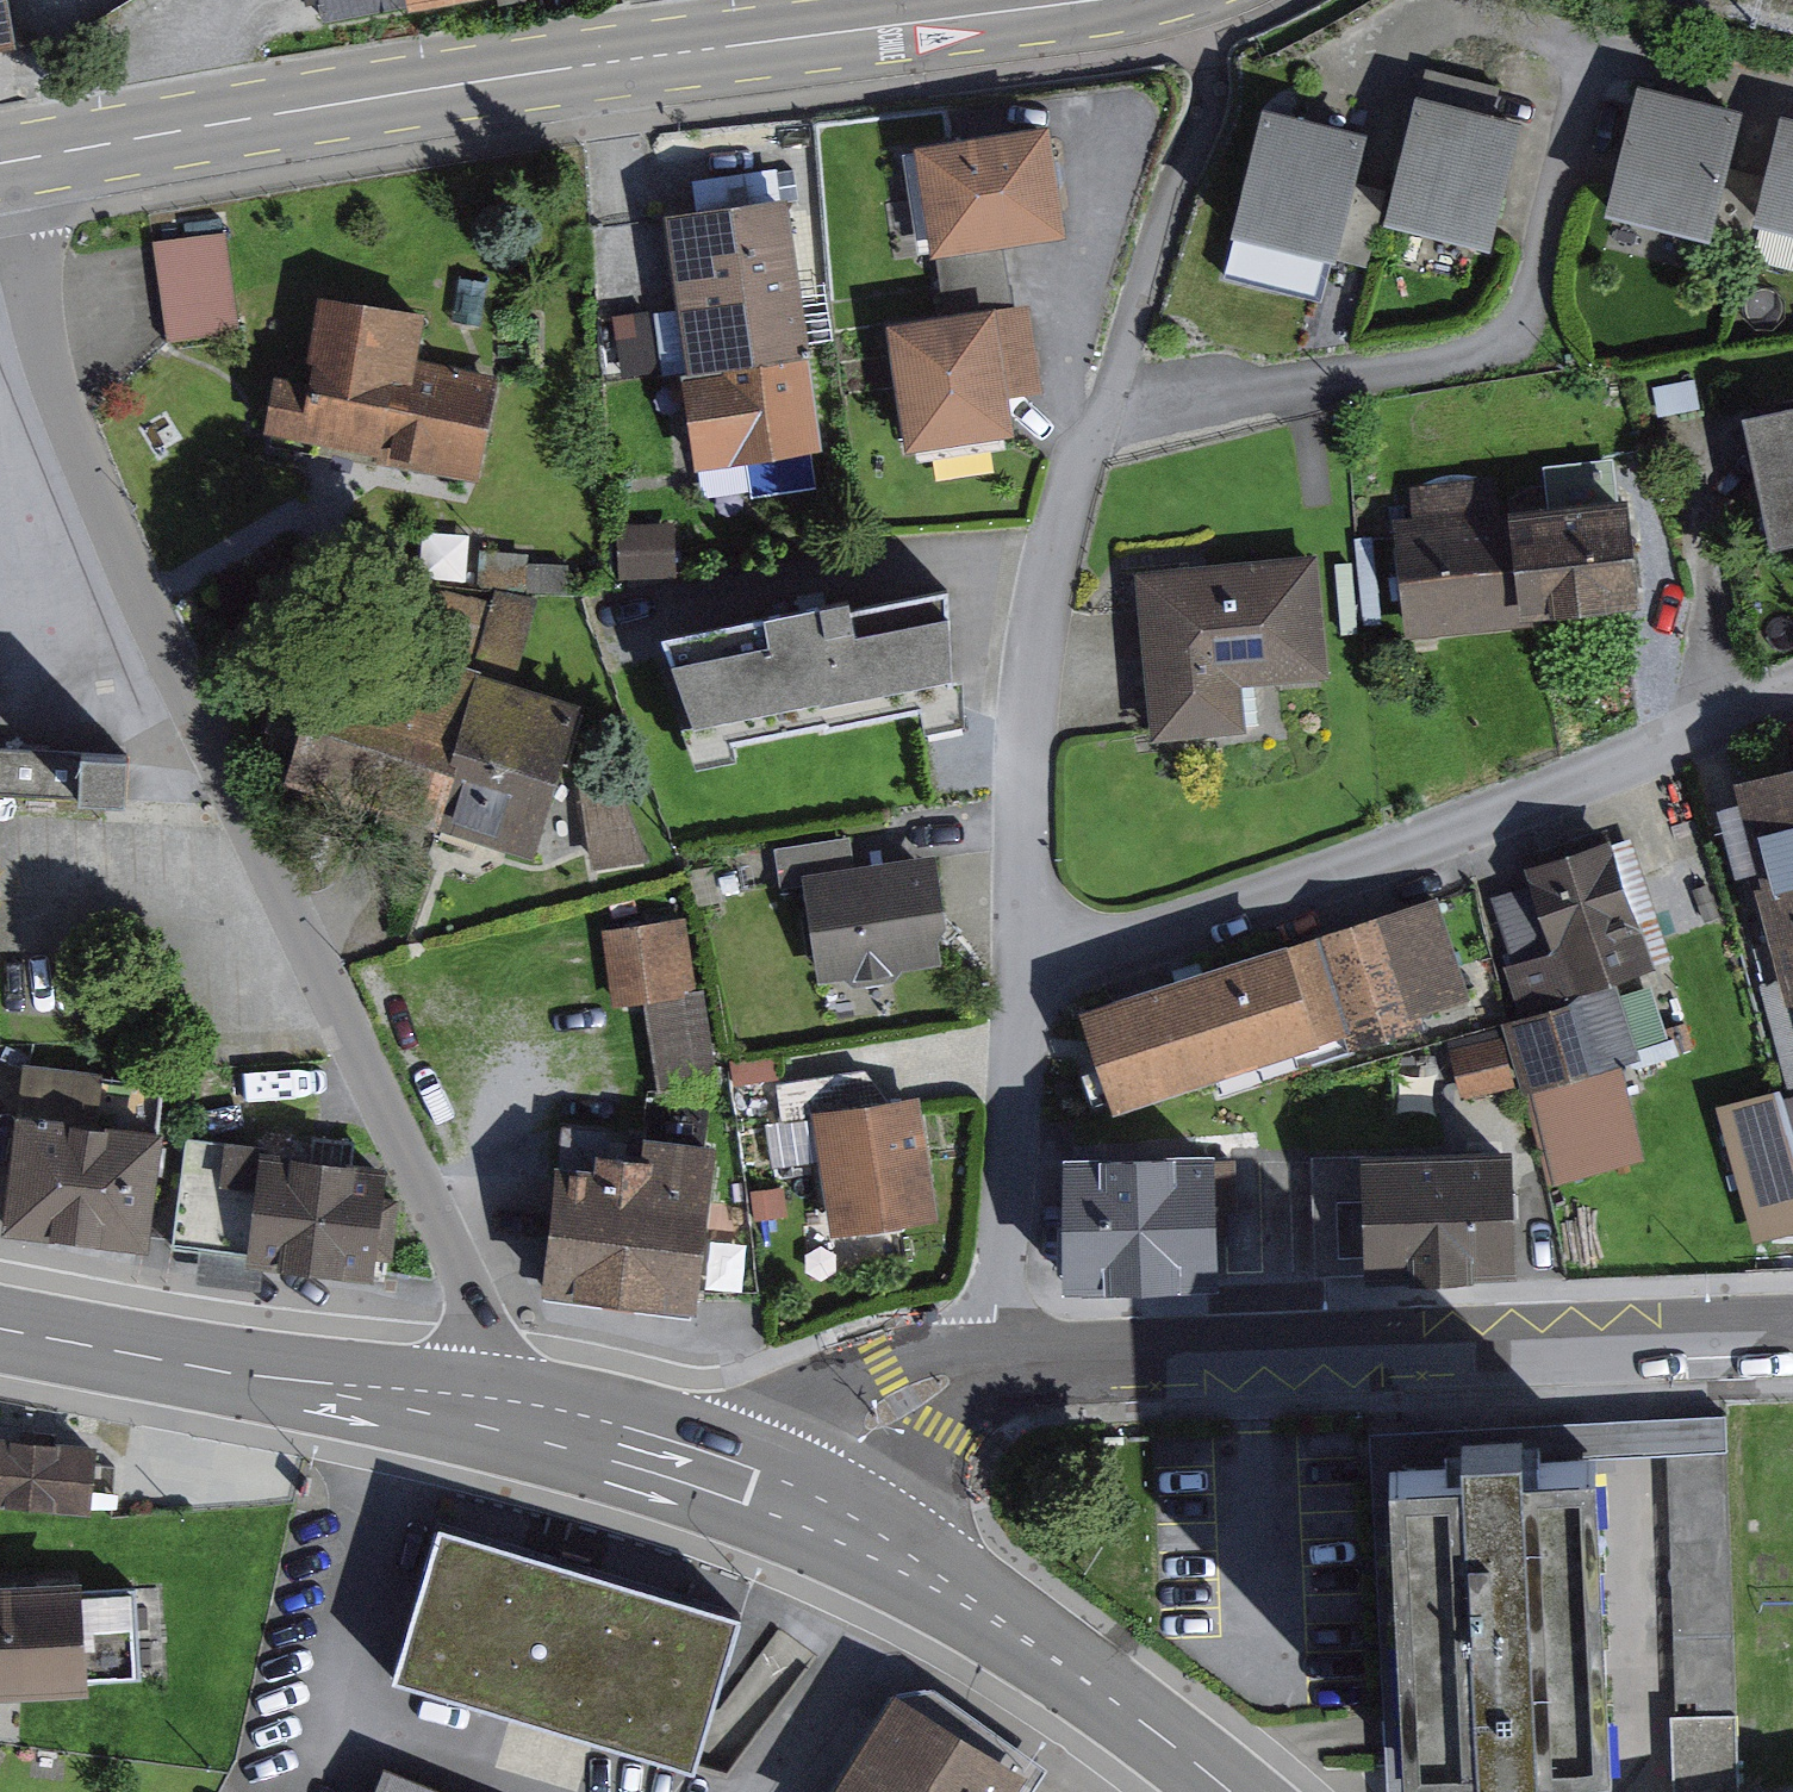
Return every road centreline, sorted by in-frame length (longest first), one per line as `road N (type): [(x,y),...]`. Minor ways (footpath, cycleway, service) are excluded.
road 1 (residential): [(477,1406),(493,1336),(483,1280),(165,664),(113,536),(57,362),(20,159)]
road 2 (primary): [(1108,0),(571,68),(20,159)]
road 3 (residential): [(1035,986),(1792,690)]
road 4 (residential): [(993,1365),(1792,1329)]
road 5 (residential): [(1035,986),(1041,714),(1073,537),(1109,420)]
road 6 (primary): [(1238,1791),(1130,1695),(904,1541),(811,1493)]
road 7 (primary): [(477,1406),(0,1328)]
road 8 (residential): [(993,1365),(1035,986)]
road 9 (primary): [(811,1493),(643,1440),(477,1406)]
road 10 (residential): [(811,1493),(919,1398),(993,1365)]

